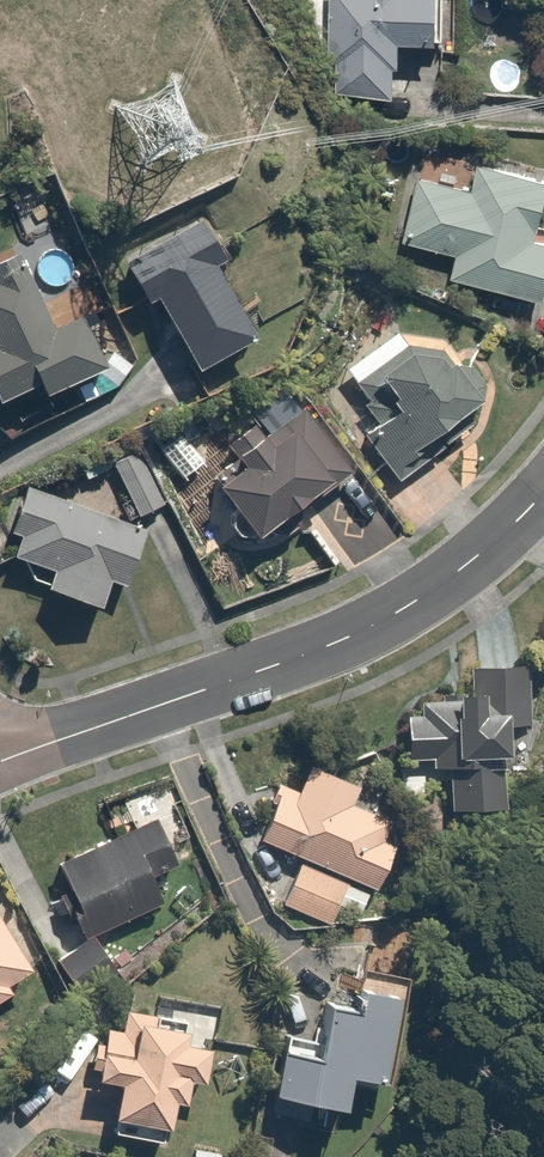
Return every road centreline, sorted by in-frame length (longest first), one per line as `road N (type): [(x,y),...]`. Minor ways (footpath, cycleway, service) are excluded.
road 1 (tertiary): [(543,494),(467,565),(379,625),(0,765)]

